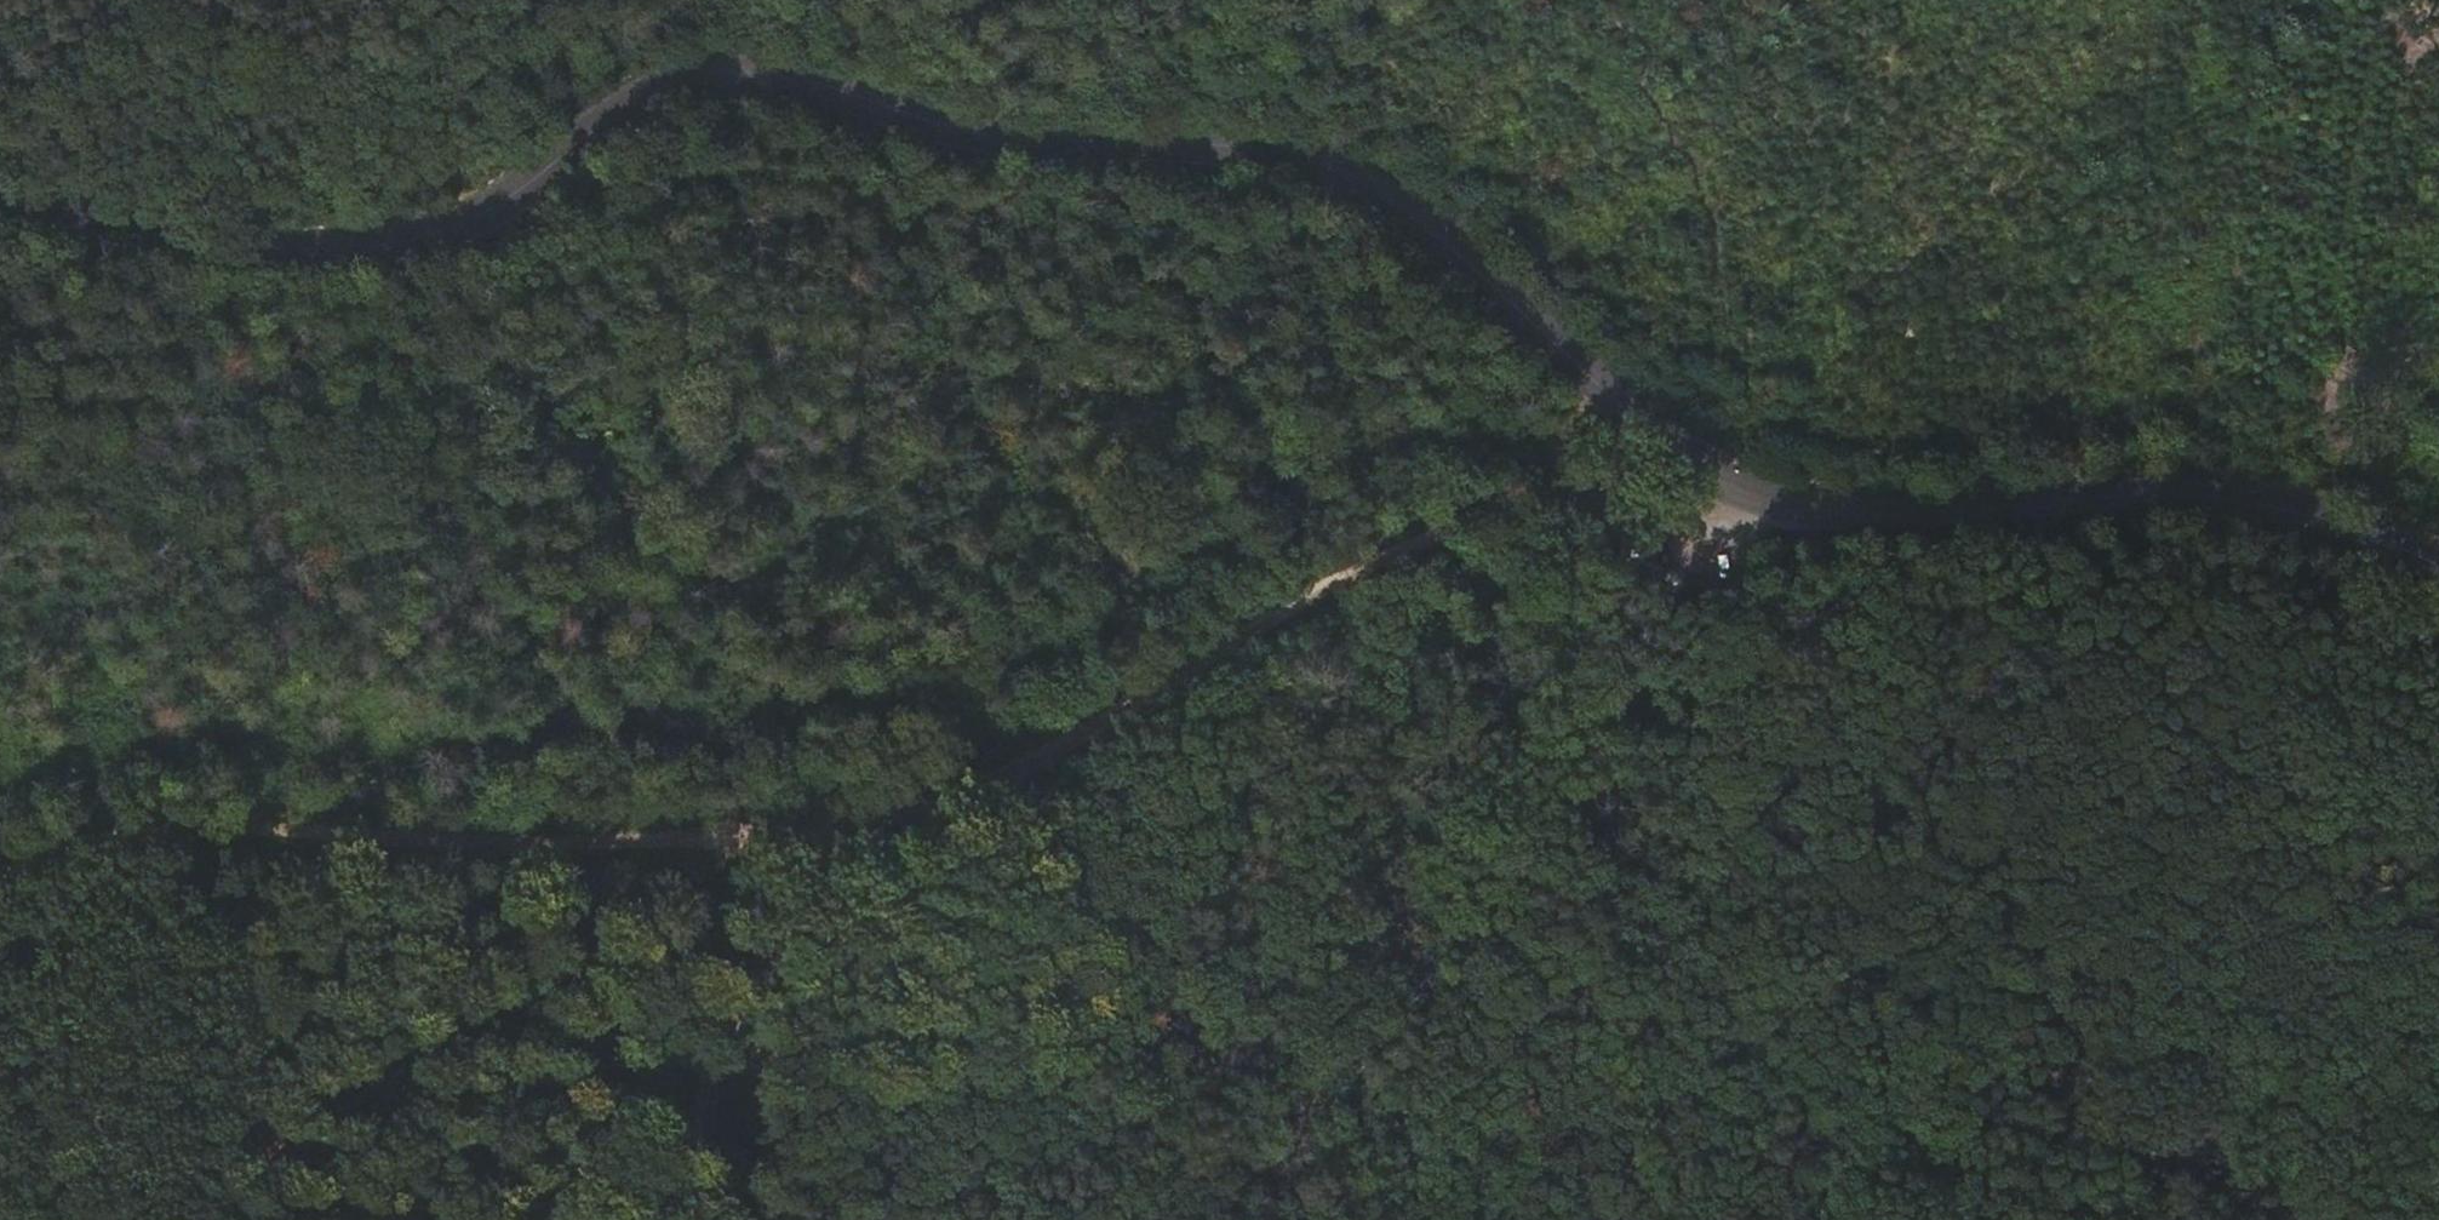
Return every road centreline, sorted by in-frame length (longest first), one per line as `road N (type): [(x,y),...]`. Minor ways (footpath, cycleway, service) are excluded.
road 1 (tertiary): [(2438,568),(2306,514),(2189,497),(2052,486),(1726,488),(1468,261),(1354,173),(1245,142),(1075,139),(955,123),(816,83),(731,74),(667,95),(543,188),(443,239),(339,250),(205,245),(0,214)]
road 2 (track): [(838,834),(1047,762),(1337,571),(1440,525),(1507,501),(1580,488),(1726,488)]
road 3 (track): [(0,870),(99,838),(235,824),(587,841),(838,834)]
road 4 (track): [(655,1219),(715,1038),(762,938),(838,834)]

